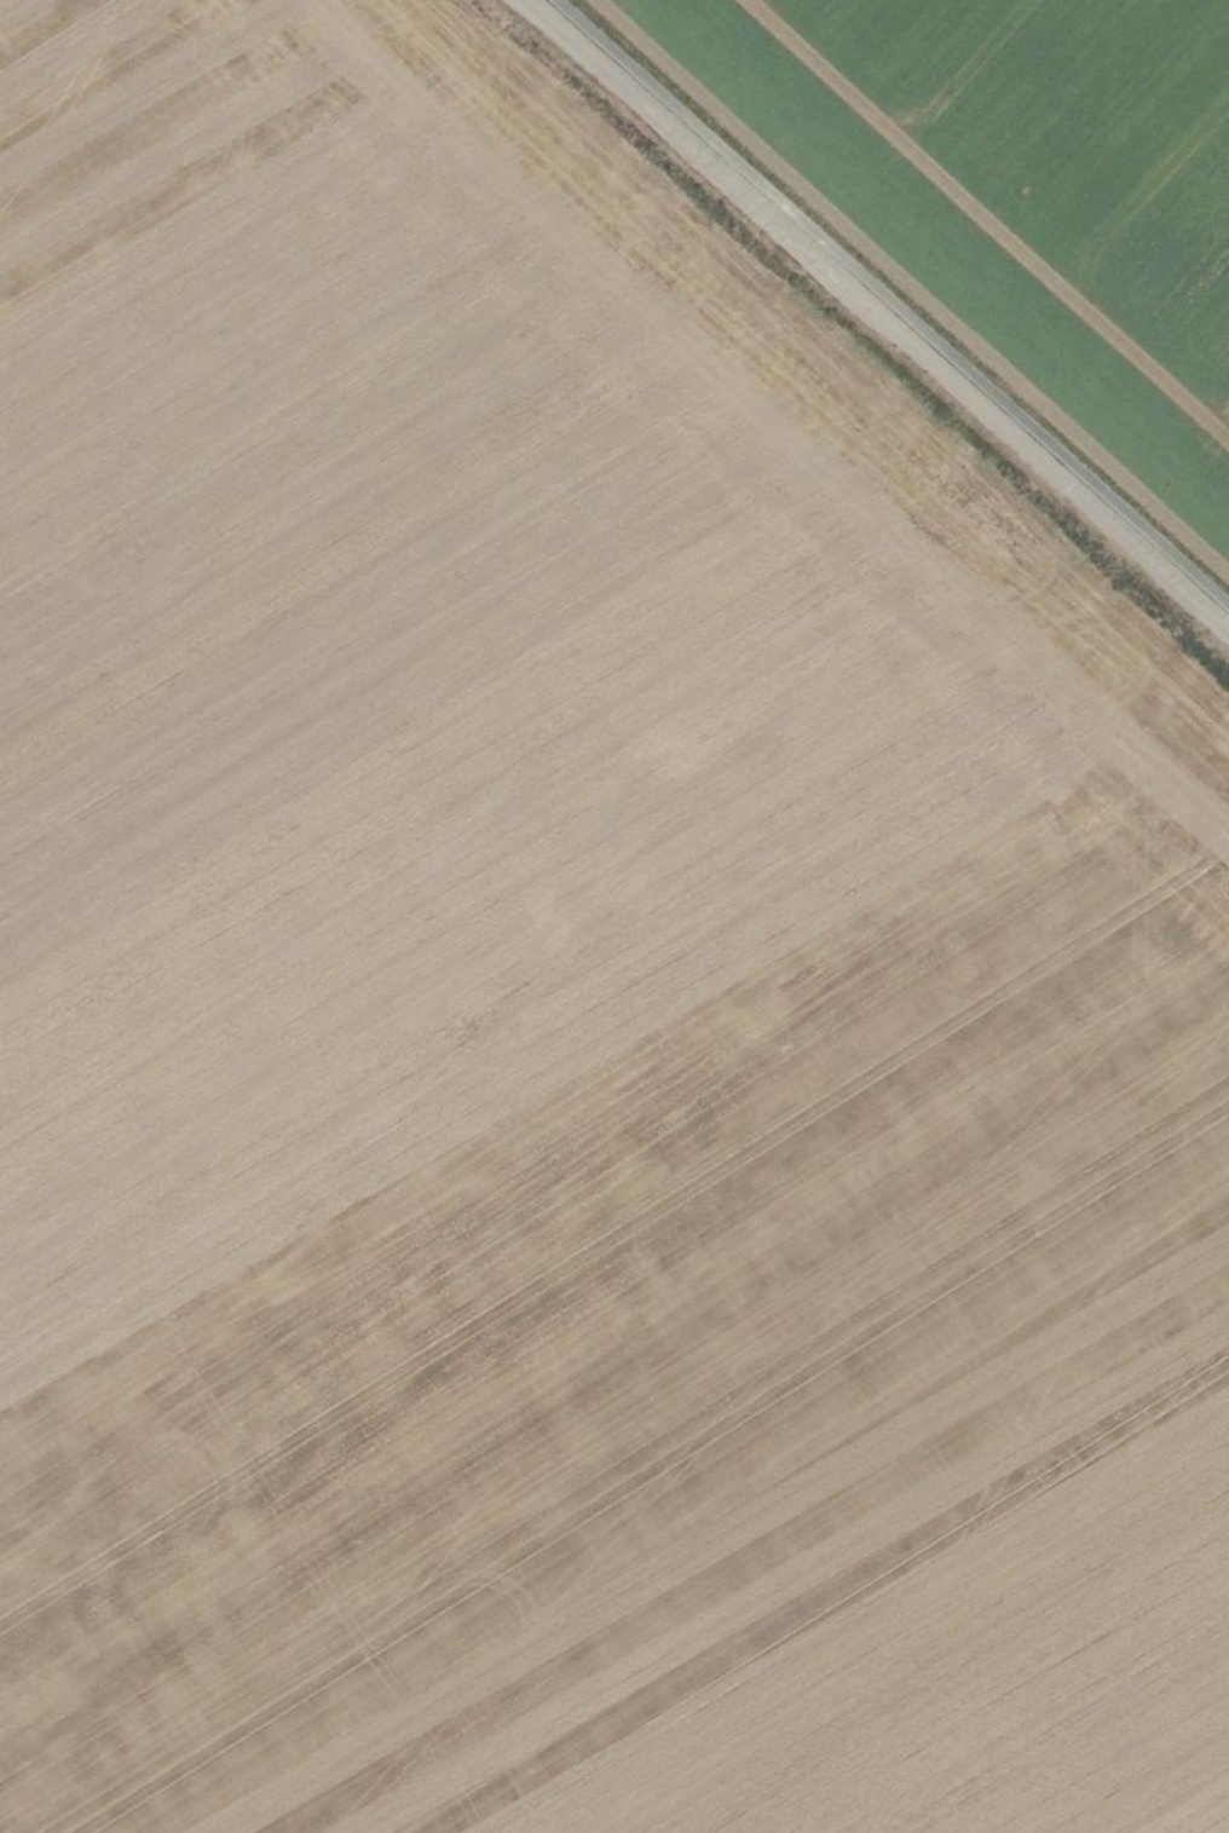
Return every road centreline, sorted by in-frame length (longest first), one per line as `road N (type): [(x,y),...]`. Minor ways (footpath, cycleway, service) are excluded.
road 1 (unclassified): [(525,0),(981,398),(1228,630)]

